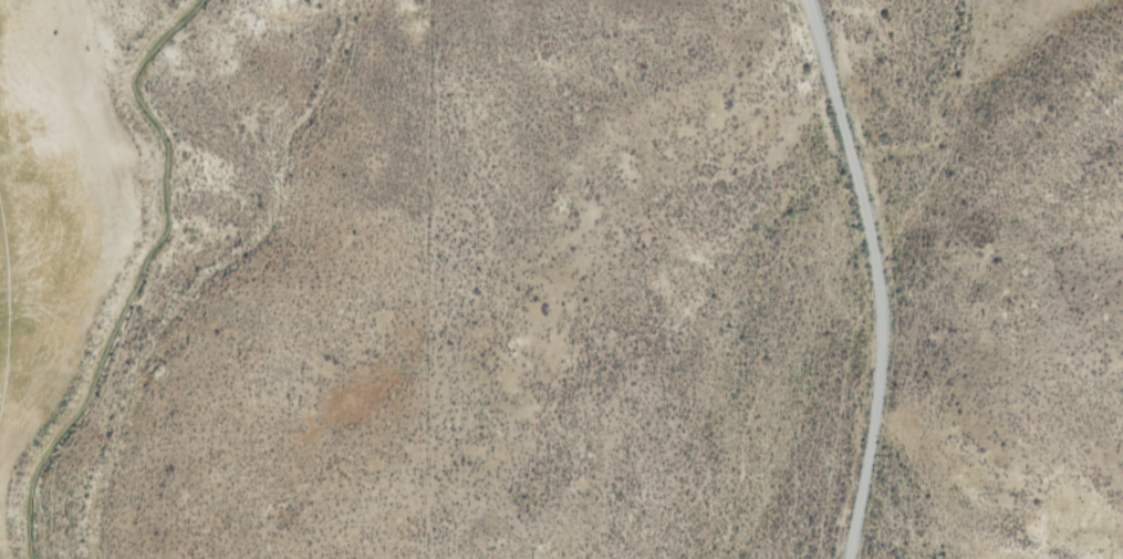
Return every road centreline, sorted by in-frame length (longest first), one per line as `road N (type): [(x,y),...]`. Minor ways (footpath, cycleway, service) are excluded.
road 1 (residential): [(806,0),(869,211),(882,318),(847,558)]

